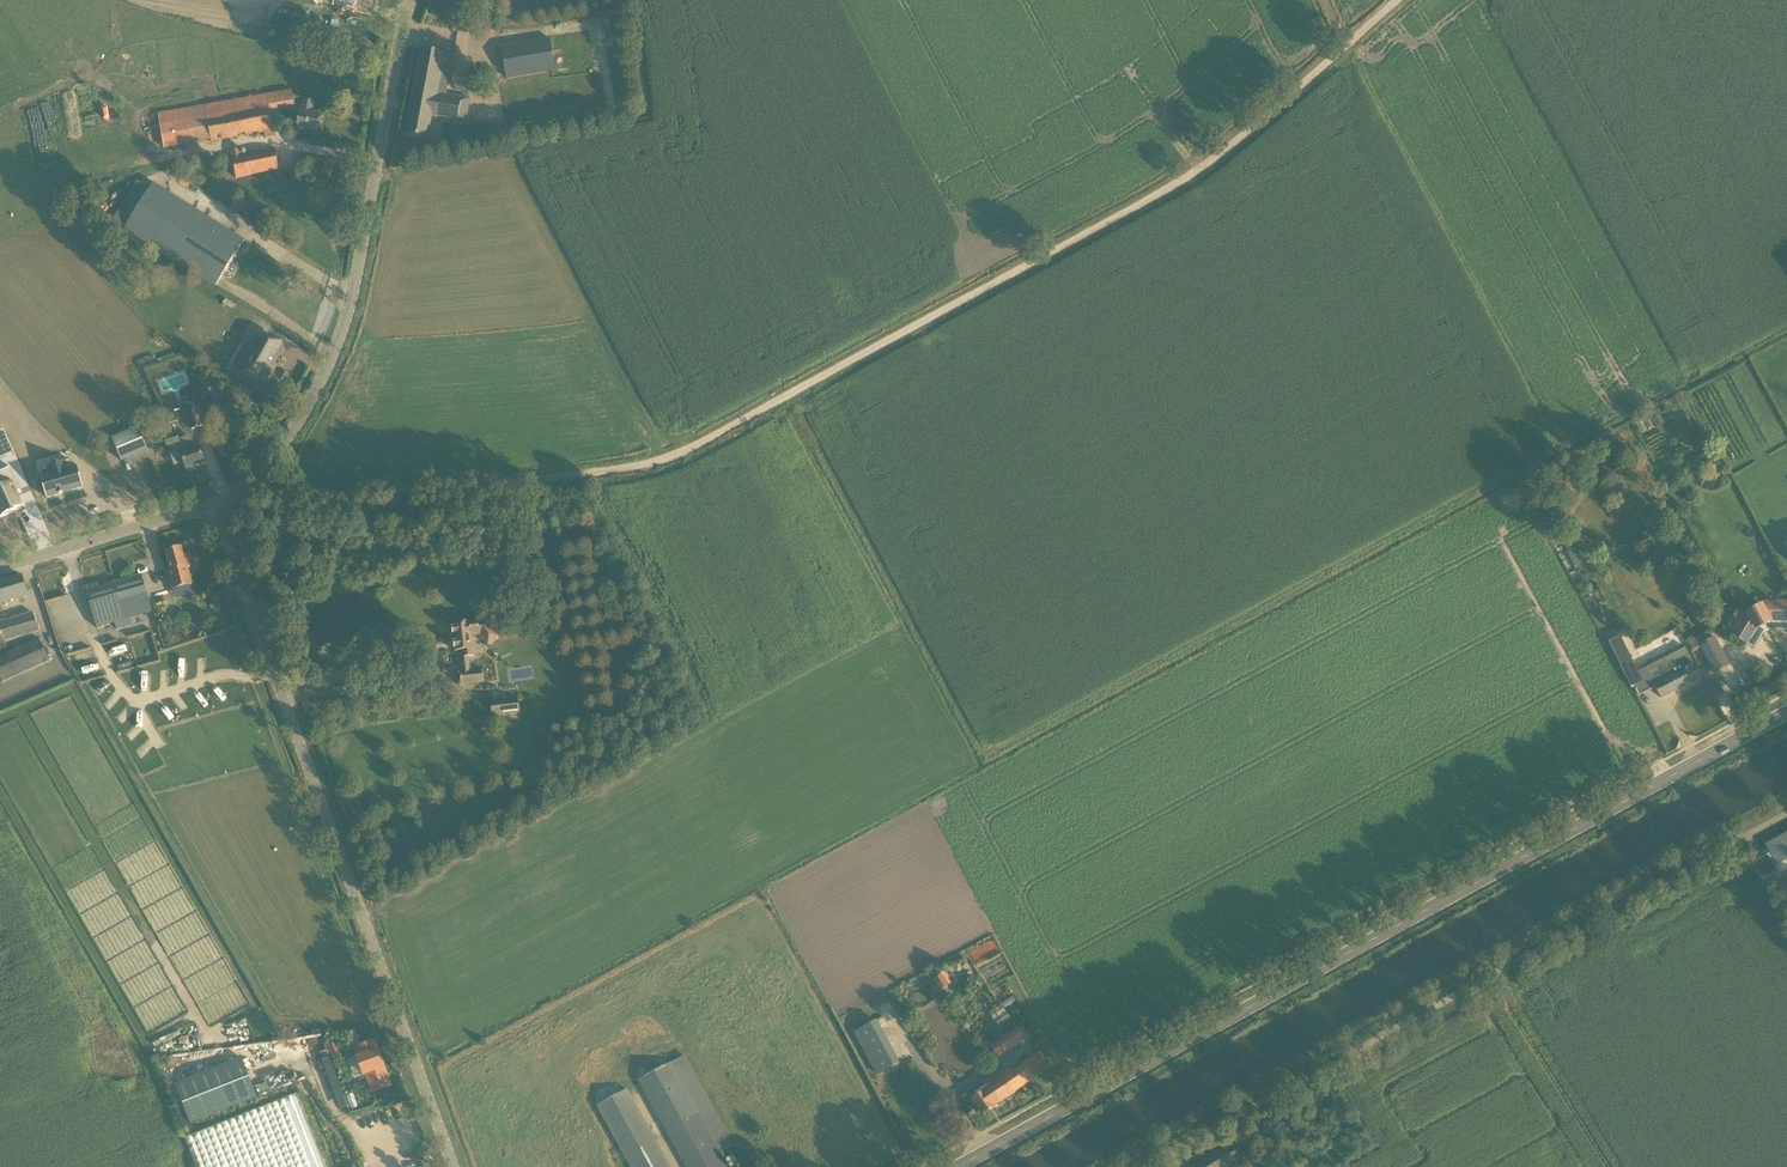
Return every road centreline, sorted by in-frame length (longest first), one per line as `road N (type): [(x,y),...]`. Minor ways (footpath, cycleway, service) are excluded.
road 1 (track): [(258,470),(296,500),(362,503),(638,474),(688,455),(1200,175),(1397,0)]
road 2 (primary): [(959,1166),(1786,710)]
road 3 (unclassified): [(1142,1166),(1786,808)]
road 4 (unclassified): [(453,1166),(208,506)]
road 5 (unclassified): [(208,506),(258,470),(322,383),(352,300),(389,58),(407,0)]
road 6 (unclassified): [(0,573),(208,506)]

